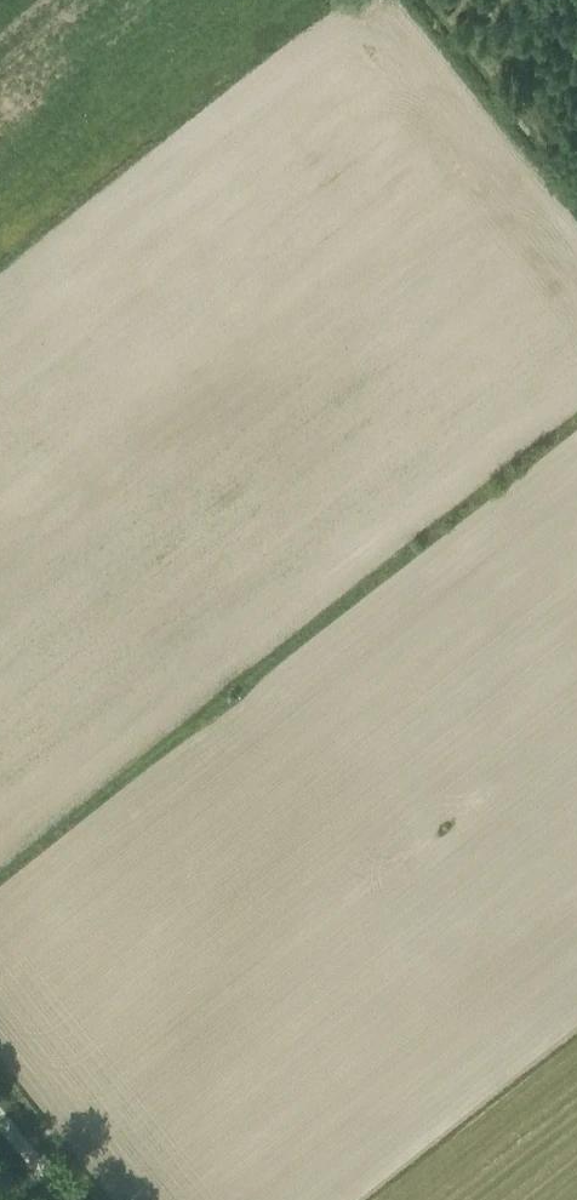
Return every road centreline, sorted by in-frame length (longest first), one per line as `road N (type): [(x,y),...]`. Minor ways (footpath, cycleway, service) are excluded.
road 1 (track): [(86,1199),(0,1090)]

